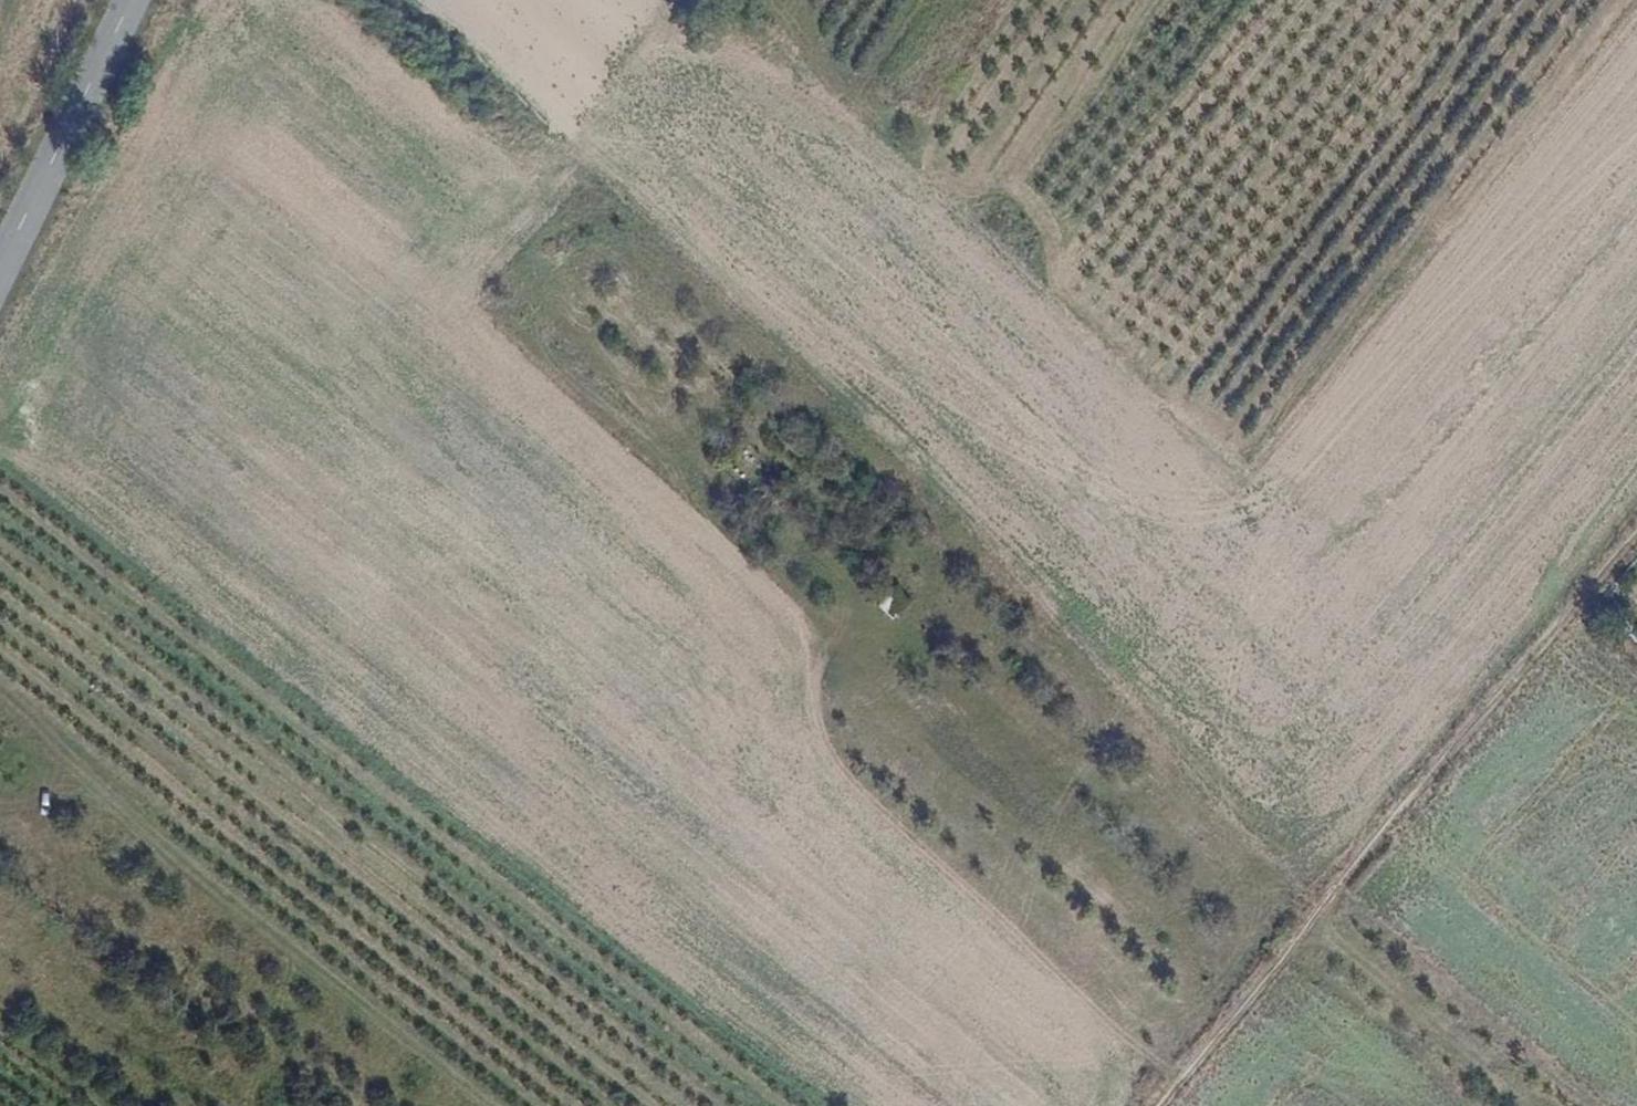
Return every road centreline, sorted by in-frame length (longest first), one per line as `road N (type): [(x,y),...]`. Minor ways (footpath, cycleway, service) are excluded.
road 1 (track): [(1636,531),(1162,1105)]
road 2 (tertiary): [(130,0),(0,263)]

